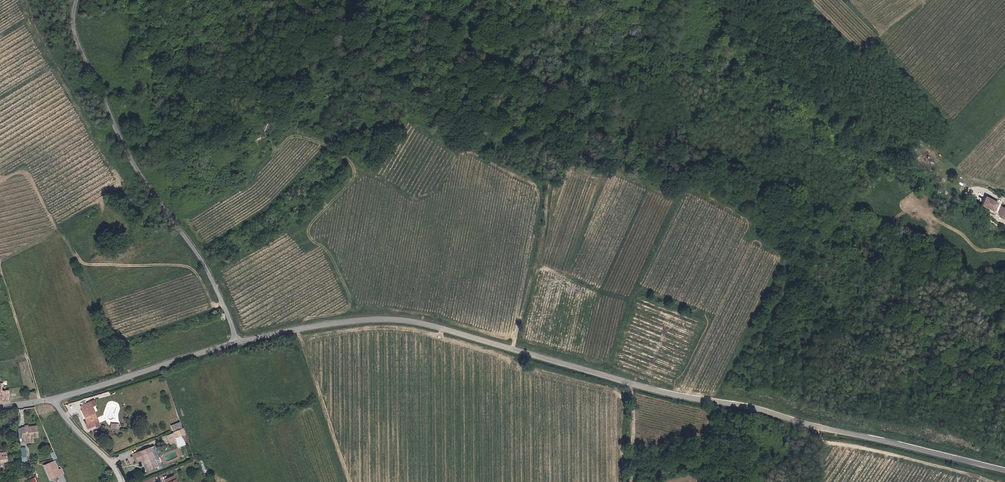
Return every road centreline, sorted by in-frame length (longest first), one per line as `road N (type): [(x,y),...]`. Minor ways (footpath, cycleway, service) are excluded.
road 1 (tertiary): [(1004,470),(654,390),(425,324),(363,320),(238,341)]
road 2 (unclassified): [(238,341),(207,268),(132,153),(80,40),(79,0)]
road 3 (track): [(1004,257),(858,198),(836,203),(759,126)]
road 4 (tertiary): [(238,341),(55,398)]

